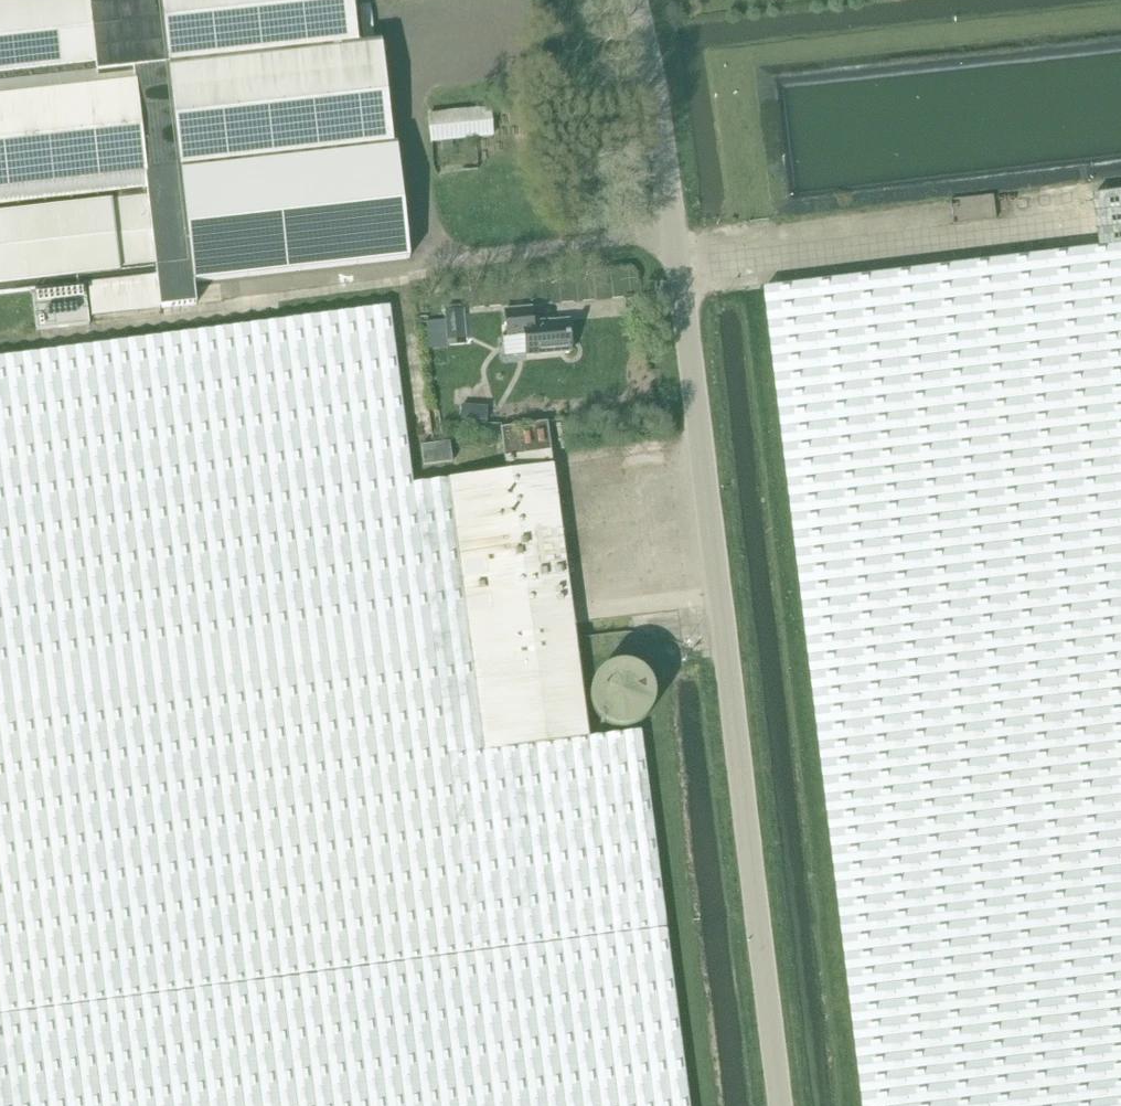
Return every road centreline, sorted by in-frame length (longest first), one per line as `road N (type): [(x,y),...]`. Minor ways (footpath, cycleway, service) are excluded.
road 1 (unclassified): [(781,1105),(657,93),(633,0)]

